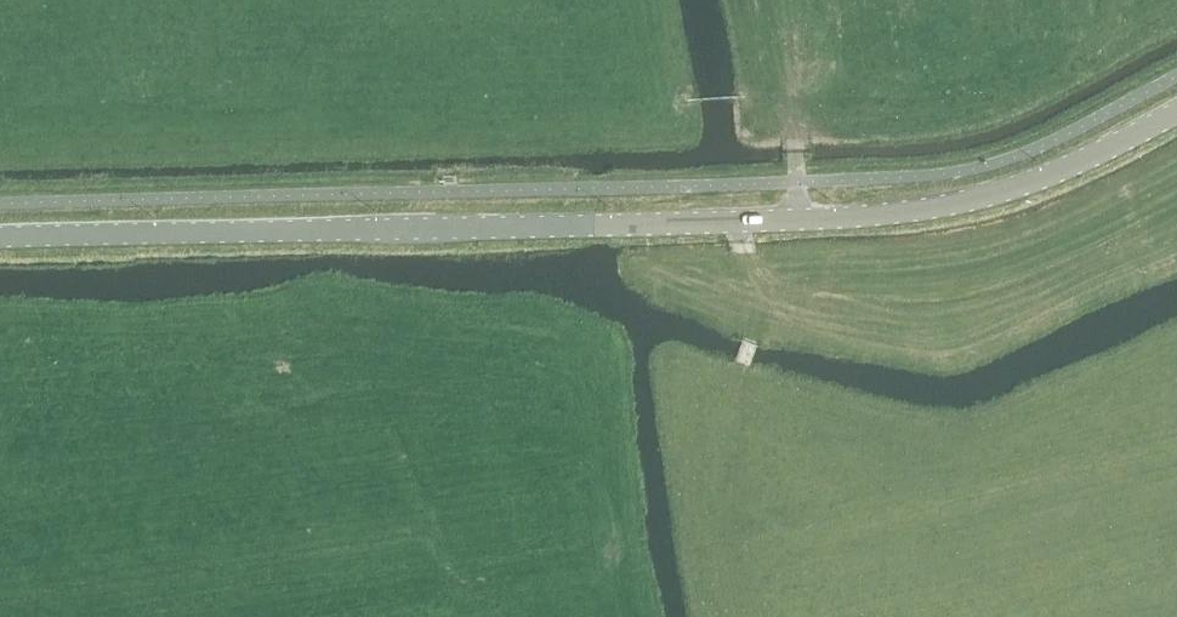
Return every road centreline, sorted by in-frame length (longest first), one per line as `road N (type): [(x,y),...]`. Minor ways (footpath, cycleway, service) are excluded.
road 1 (tertiary): [(0,241),(802,223),(979,198),(1176,111)]

